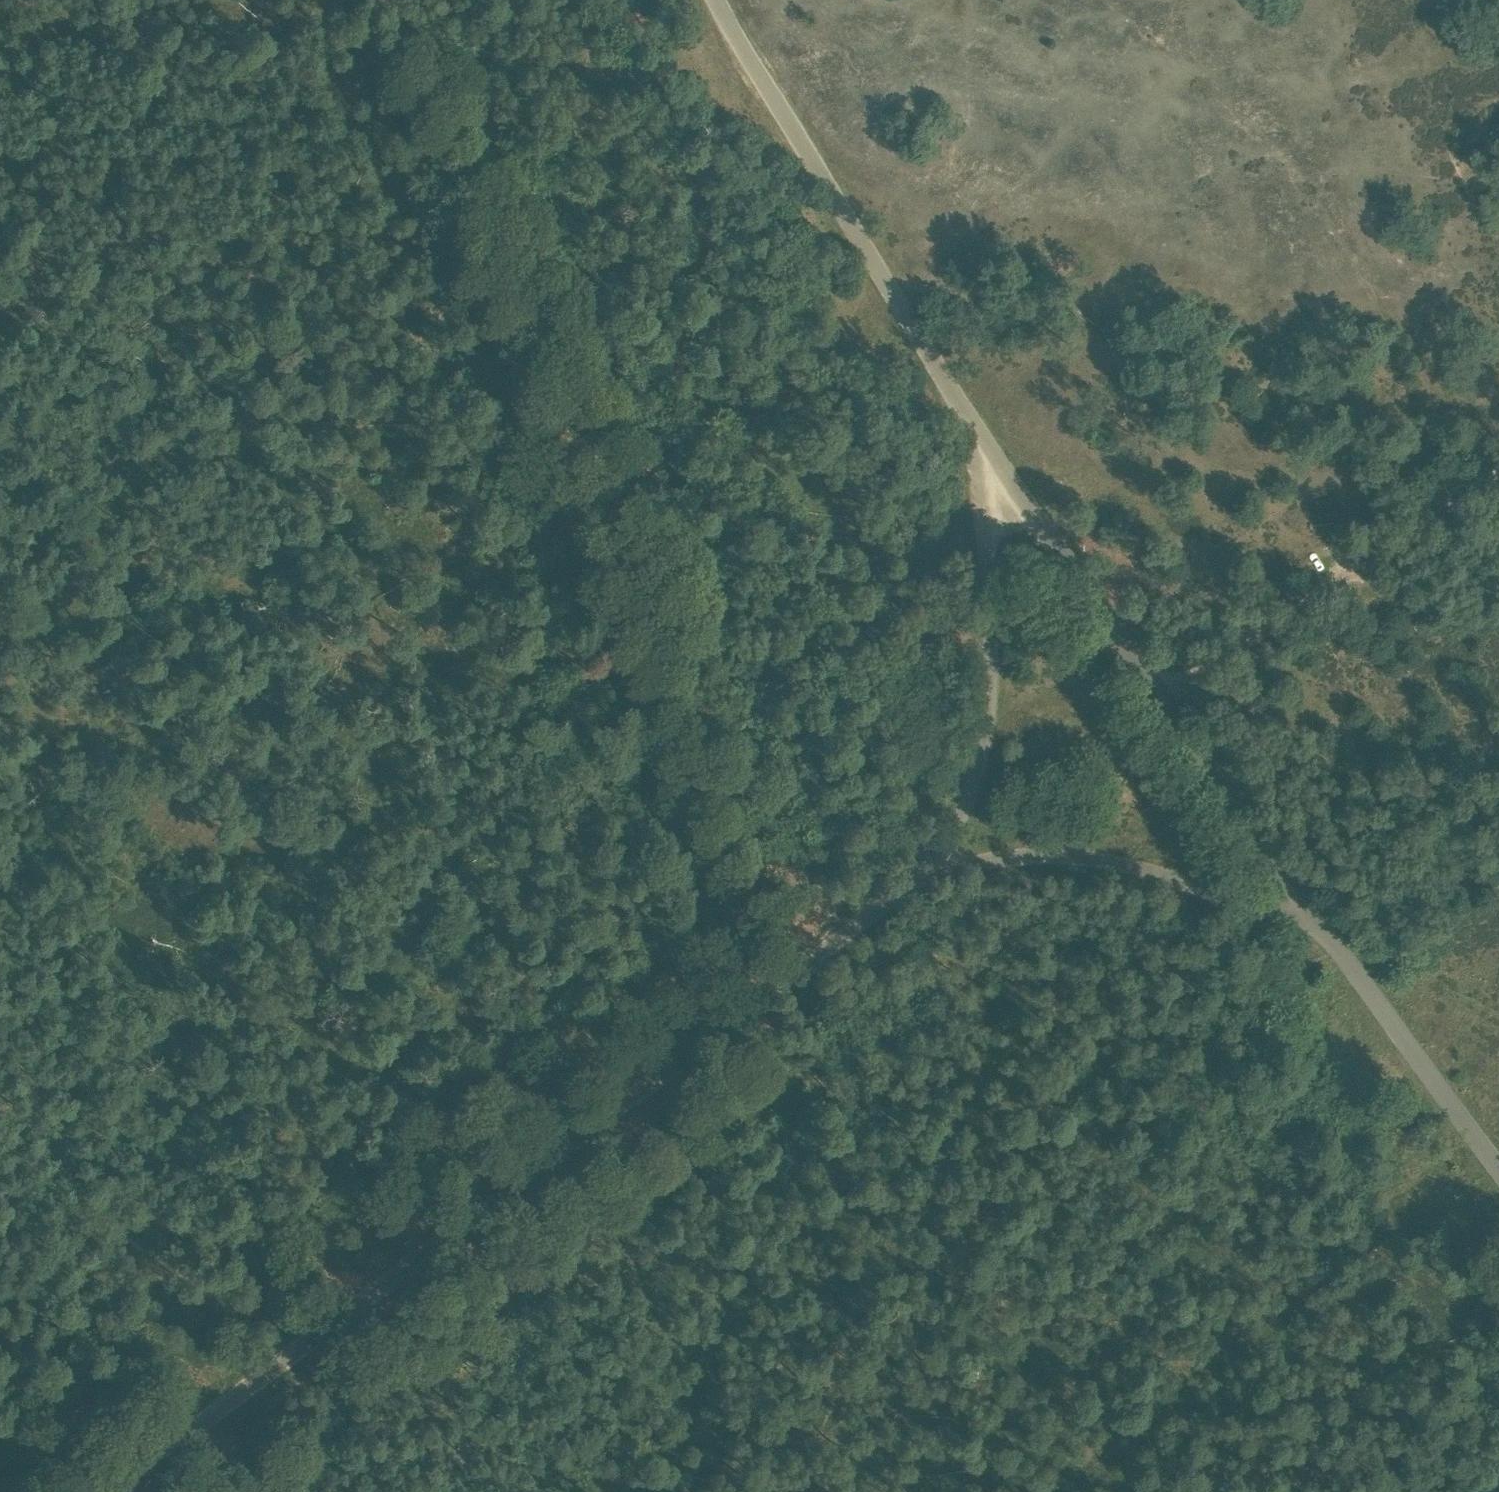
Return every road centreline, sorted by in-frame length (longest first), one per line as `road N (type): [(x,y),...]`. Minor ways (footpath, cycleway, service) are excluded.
road 1 (unclassified): [(943,857),(937,874),(885,929),(101,1491)]
road 2 (unclassified): [(1316,924),(975,440)]
road 3 (unclassified): [(975,440),(713,0)]
road 4 (unclassified): [(975,440),(980,558),(993,640),(982,744),(943,857)]
road 5 (track): [(1154,695),(1498,463)]
road 6 (unclassified): [(943,857),(1012,853),(1155,868),(1316,924)]
road 7 (unclassified): [(1498,1171),(1316,924)]

